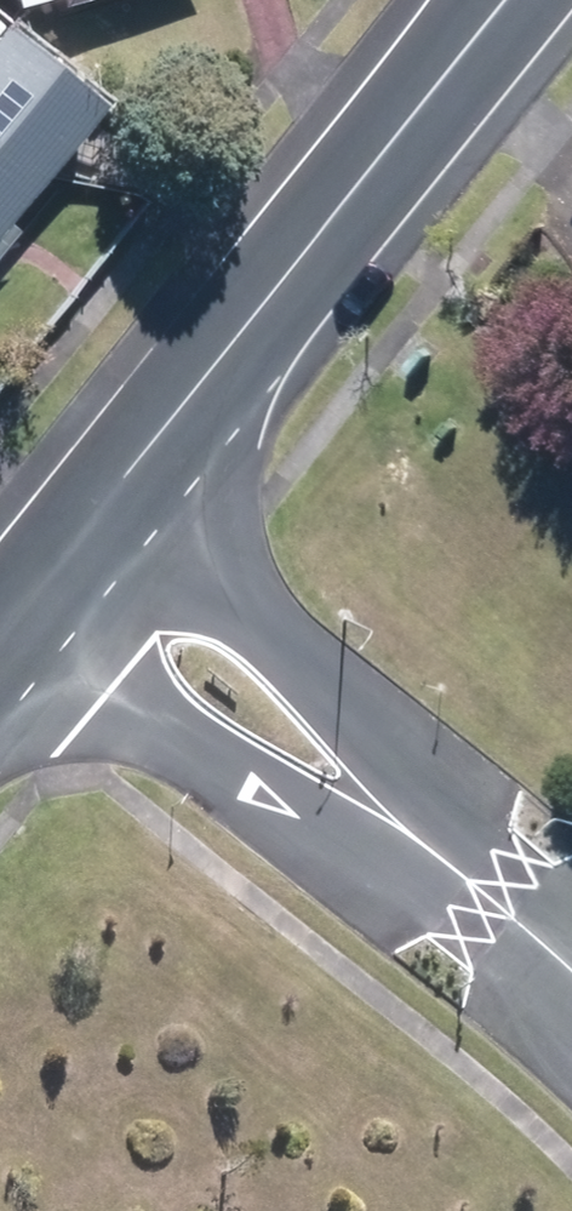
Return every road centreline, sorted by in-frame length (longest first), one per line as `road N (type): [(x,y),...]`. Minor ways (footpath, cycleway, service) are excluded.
road 1 (tertiary): [(106,499),(512,0)]
road 2 (tertiary): [(106,499),(295,661),(381,826)]
road 3 (tertiary): [(381,826),(170,751),(6,622)]
road 4 (tertiary): [(571,974),(381,826)]
road 5 (tertiary): [(6,622),(106,499)]

